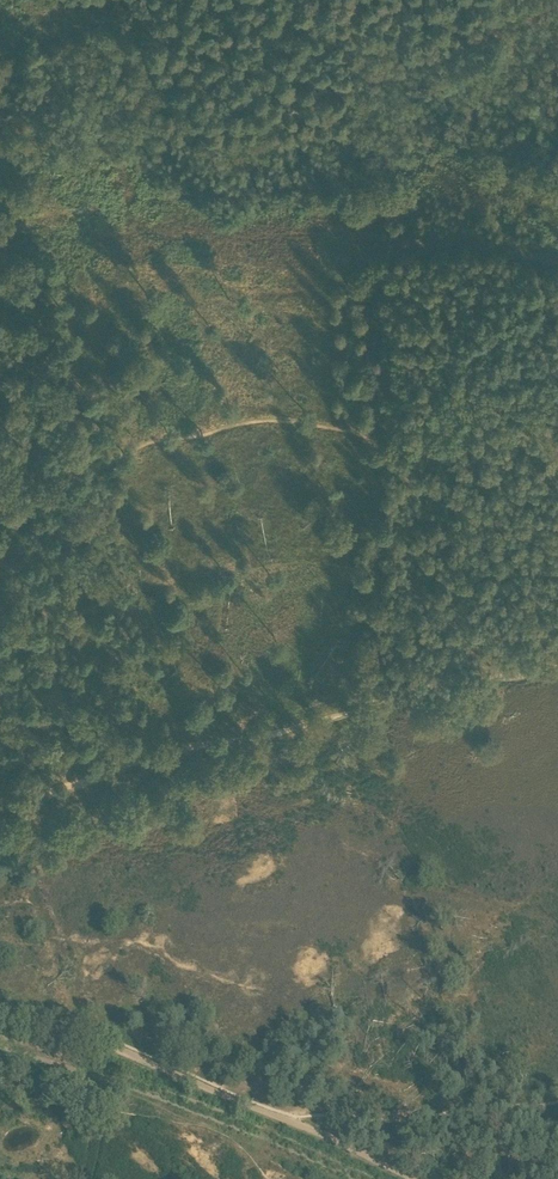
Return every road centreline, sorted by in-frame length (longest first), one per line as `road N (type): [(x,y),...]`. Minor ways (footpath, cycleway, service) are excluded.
road 1 (track): [(0,804),(145,762),(557,668)]
road 2 (track): [(557,1103),(262,1104),(0,1015)]
road 3 (track): [(262,1104),(259,1111),(112,1054),(0,1022)]
road 4 (track): [(259,1111),(402,1178)]

